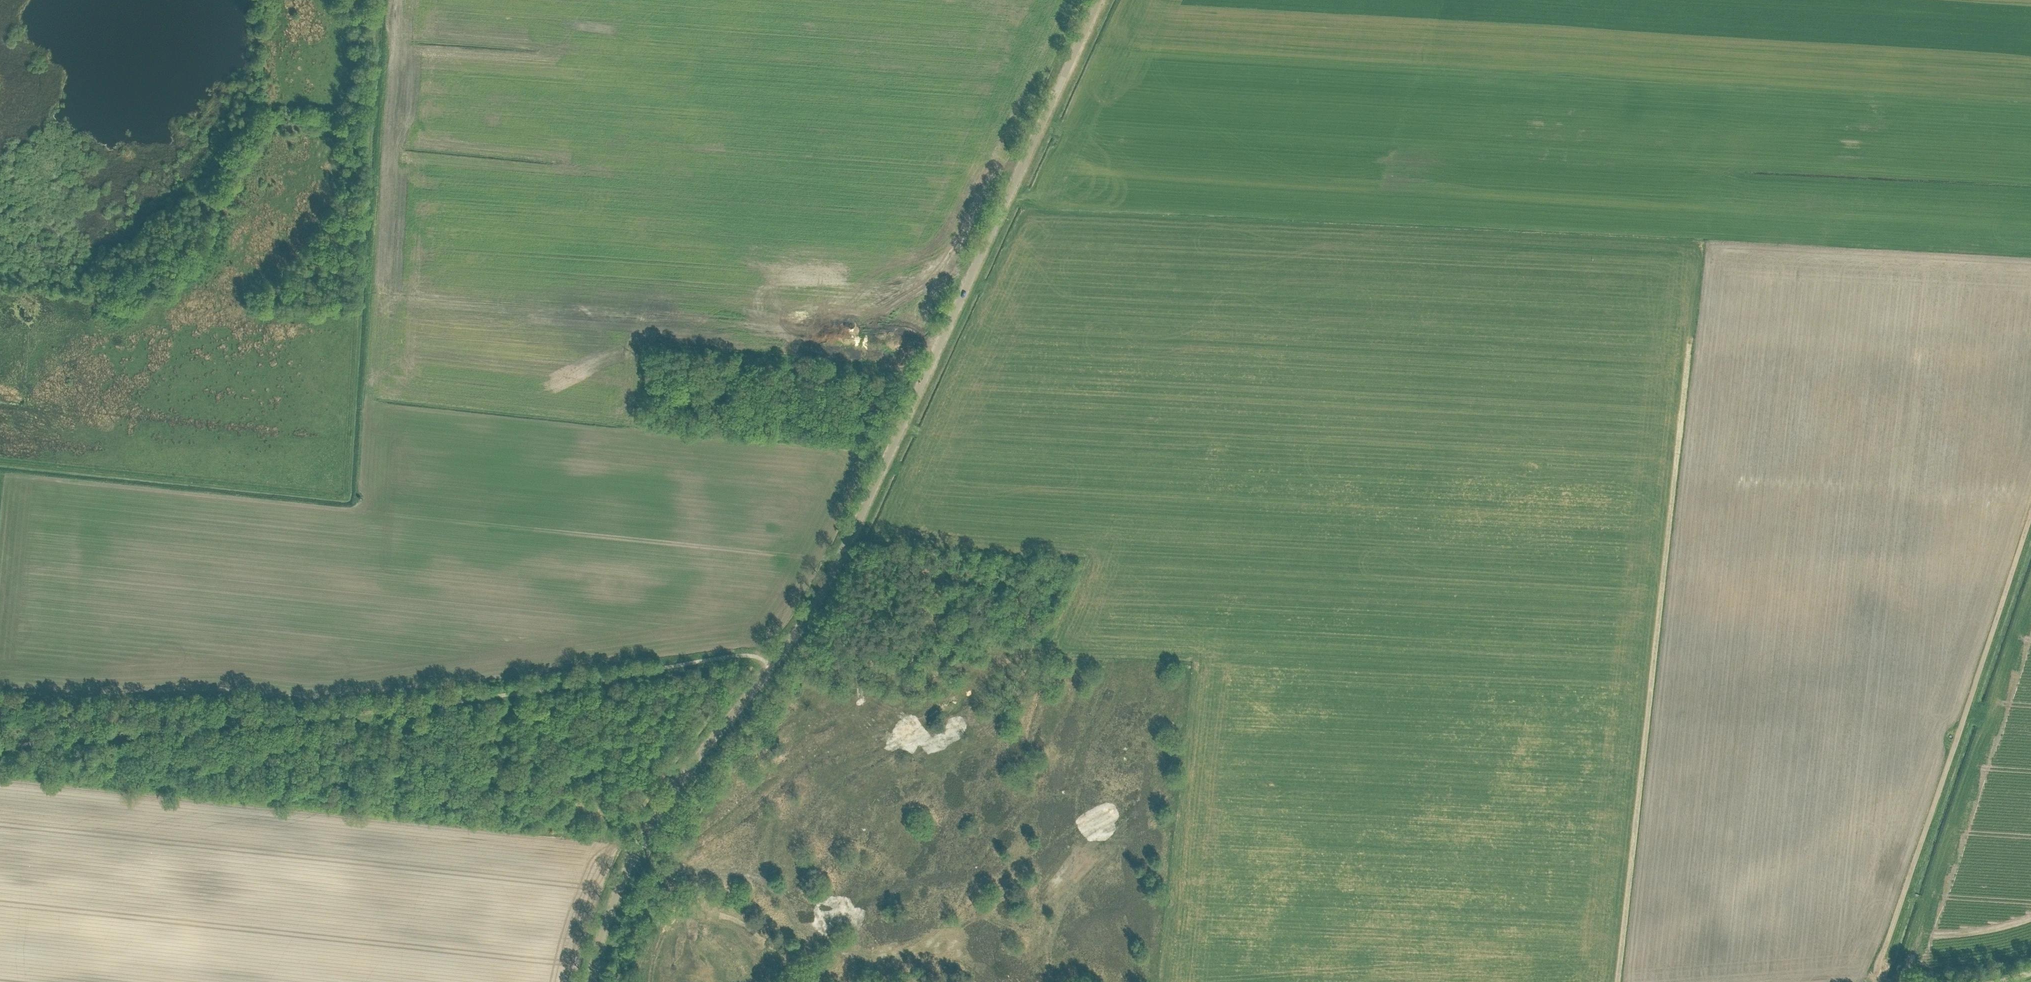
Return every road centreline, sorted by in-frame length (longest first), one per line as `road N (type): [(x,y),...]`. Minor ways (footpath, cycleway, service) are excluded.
road 1 (unclassified): [(590,981),(647,829),(801,627),(839,561),(1100,0)]
road 2 (track): [(1619,981),(1690,342)]
road 3 (track): [(2030,512),(1877,967),(1881,981)]

